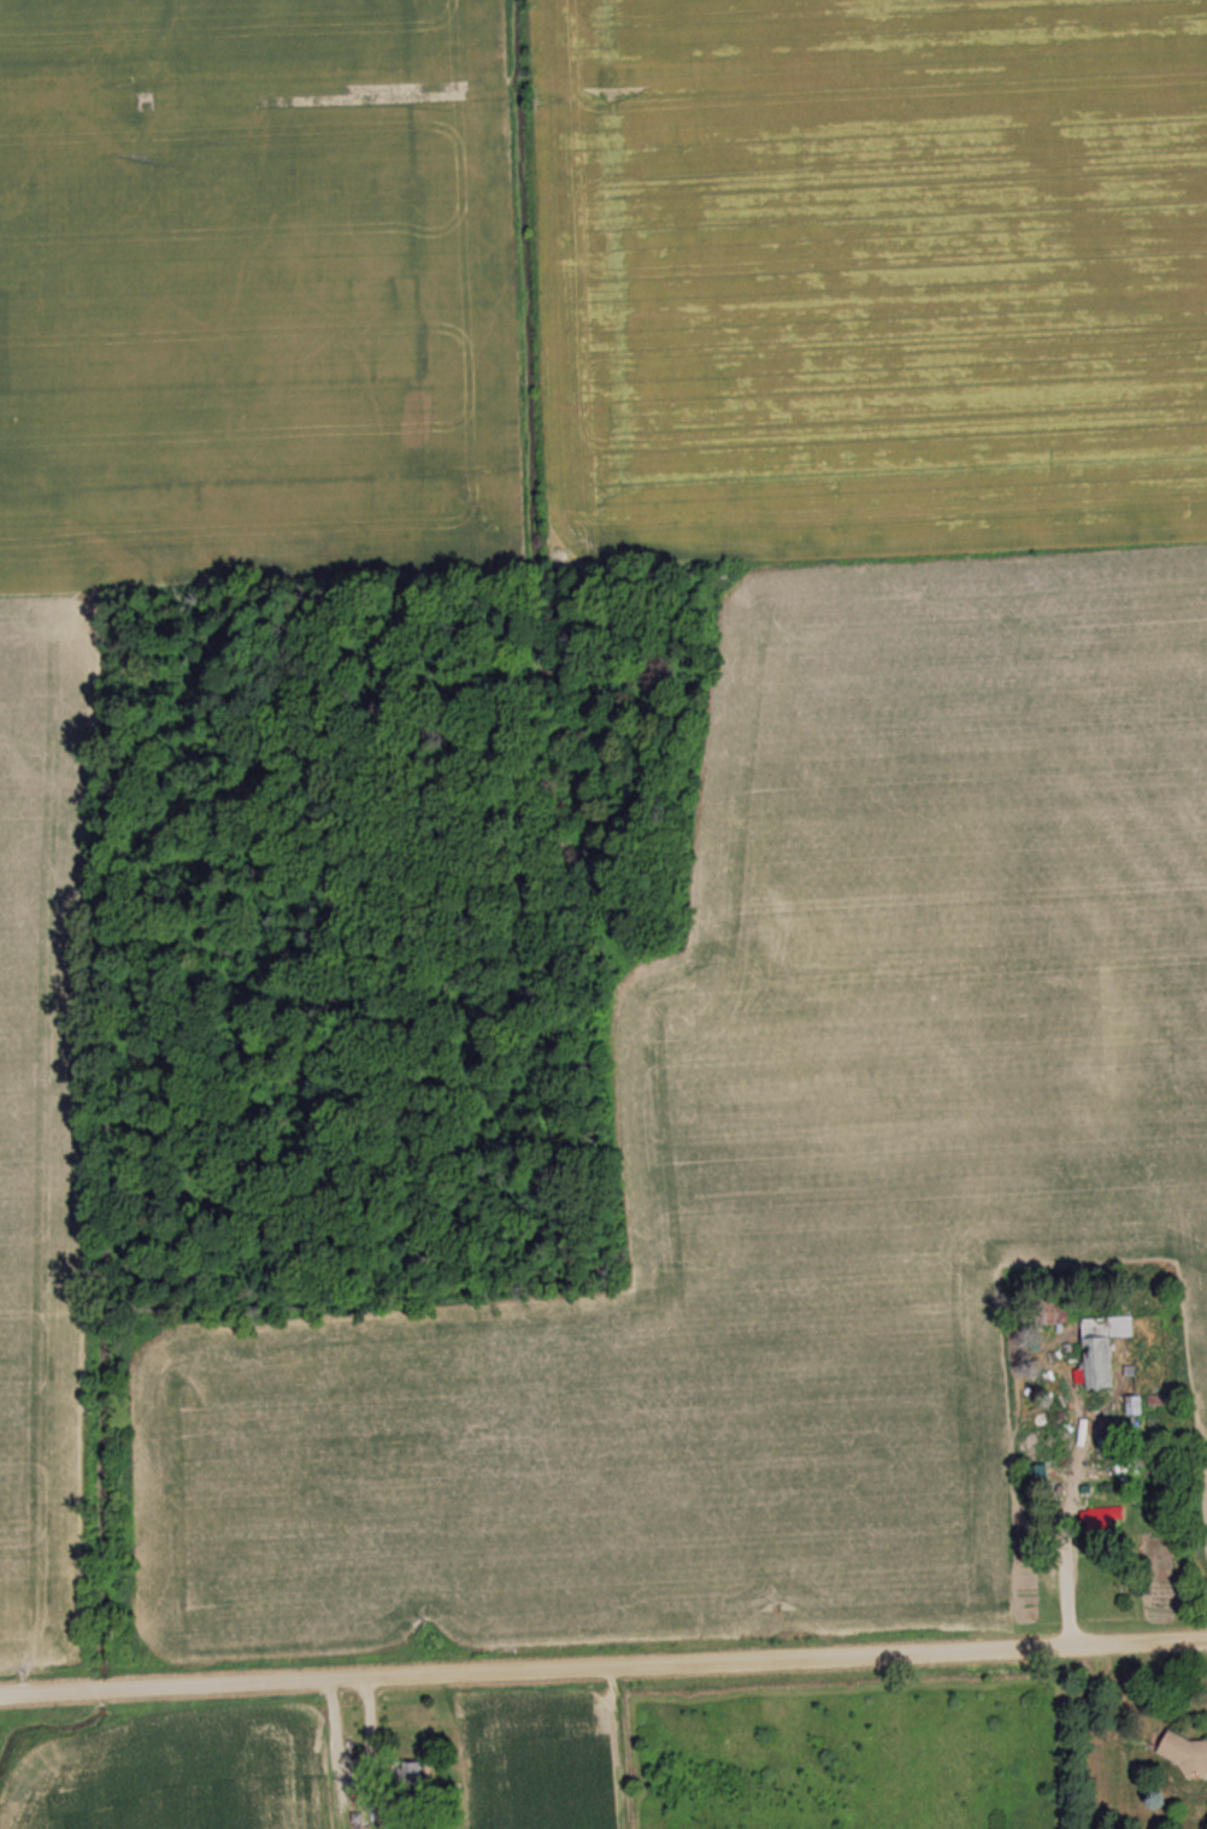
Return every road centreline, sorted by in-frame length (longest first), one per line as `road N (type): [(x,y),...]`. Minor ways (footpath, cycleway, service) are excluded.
road 1 (residential): [(0,1689),(1206,1638)]

